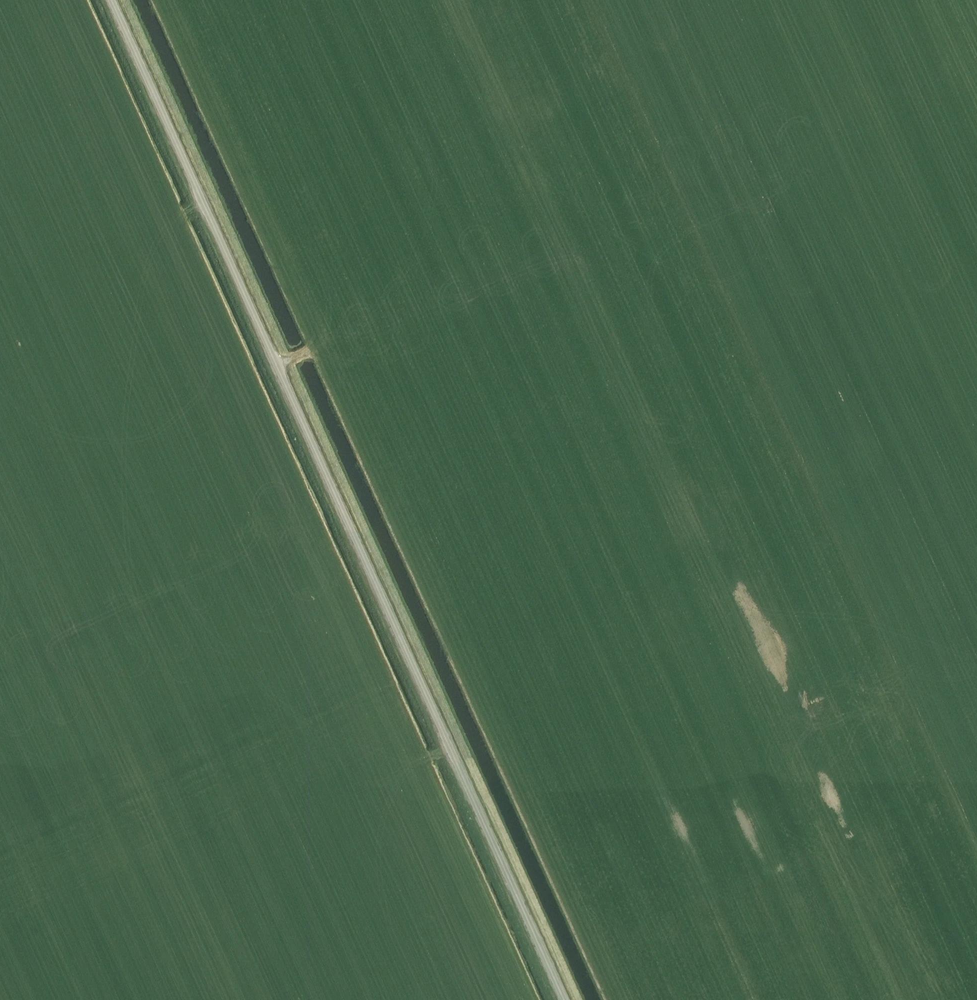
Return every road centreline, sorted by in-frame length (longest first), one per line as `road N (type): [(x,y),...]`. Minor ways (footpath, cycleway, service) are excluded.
road 1 (unclassified): [(564,999),(111,0)]

